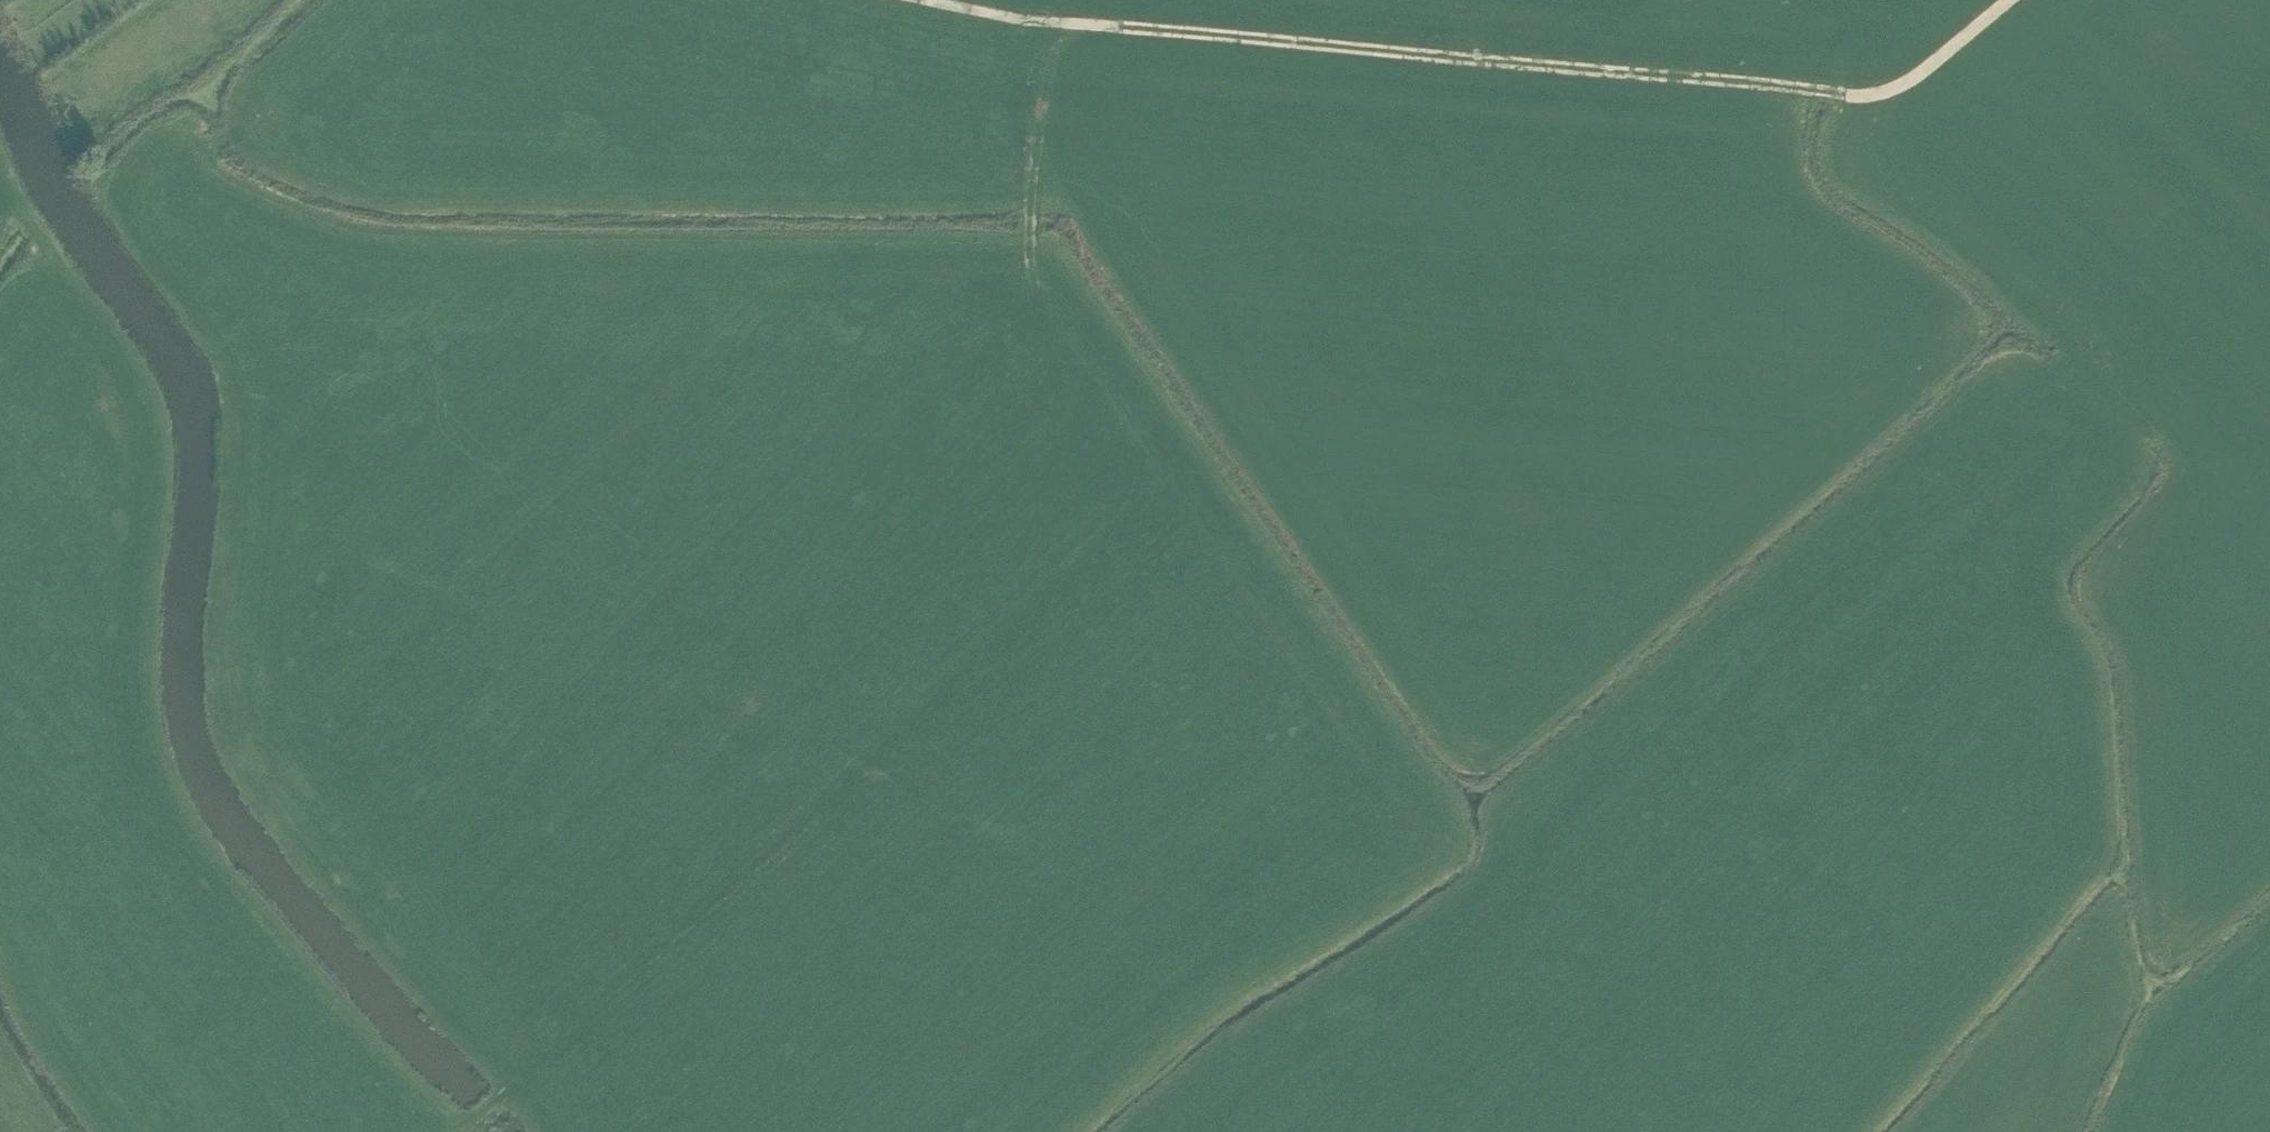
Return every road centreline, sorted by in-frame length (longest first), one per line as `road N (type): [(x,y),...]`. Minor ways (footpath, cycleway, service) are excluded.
road 1 (track): [(2008,0),(1928,65),(1887,89),(1847,96),(1013,17),(935,0)]

